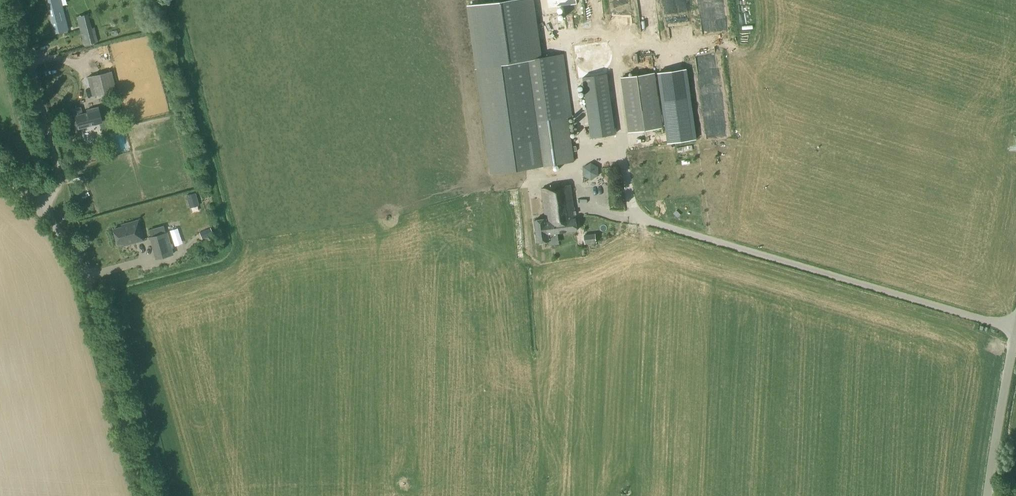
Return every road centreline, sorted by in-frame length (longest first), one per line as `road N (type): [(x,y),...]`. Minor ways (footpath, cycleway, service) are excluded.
road 1 (unclassified): [(149,495),(81,266),(39,211)]
road 2 (unclassified): [(39,211),(59,177),(13,0)]
road 3 (tertiary): [(988,495),(1015,329)]

